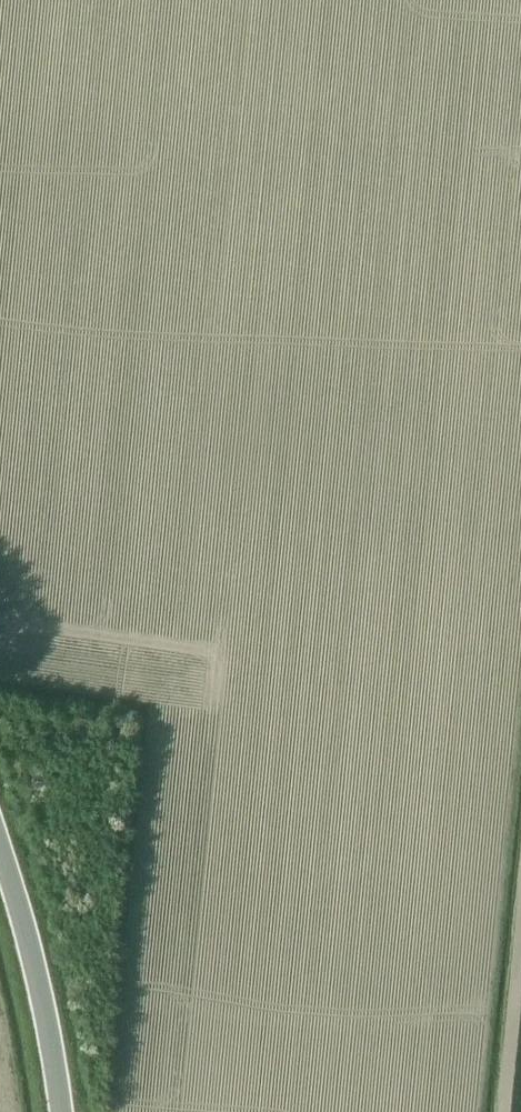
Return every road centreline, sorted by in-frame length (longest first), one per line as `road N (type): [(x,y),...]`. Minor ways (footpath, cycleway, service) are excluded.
road 1 (tertiary): [(58,1111),(47,1016),(0,859)]

